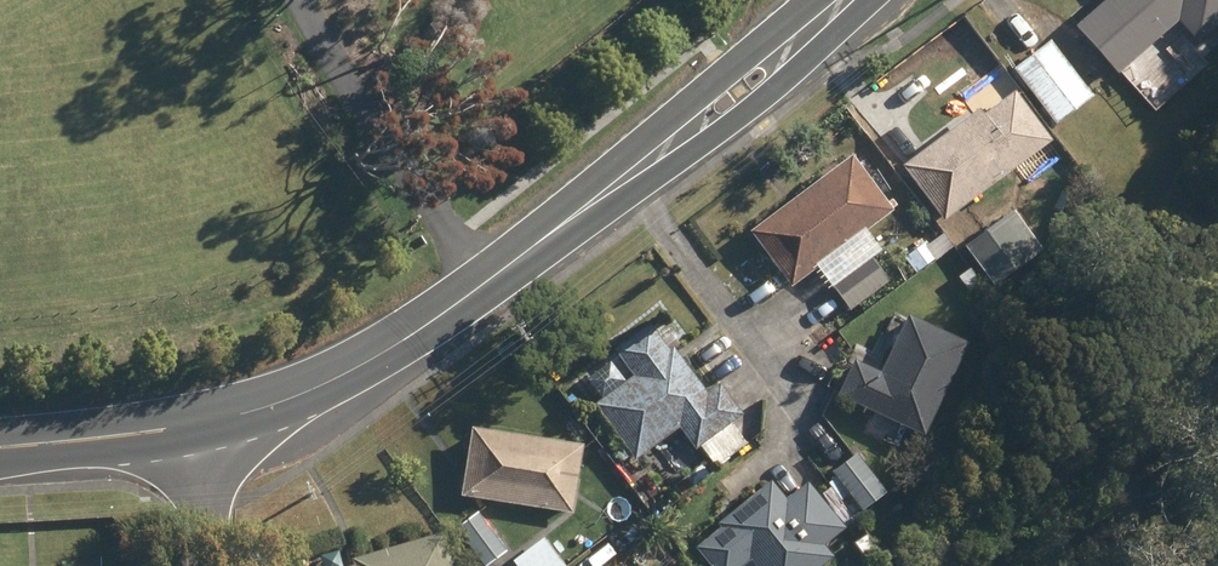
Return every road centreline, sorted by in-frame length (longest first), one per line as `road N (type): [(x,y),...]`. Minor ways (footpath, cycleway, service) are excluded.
road 1 (tertiary): [(194,429),(282,408),(349,378),(436,319),(842,0)]
road 2 (tertiary): [(0,446),(194,429)]
road 3 (residential): [(216,565),(194,429)]

